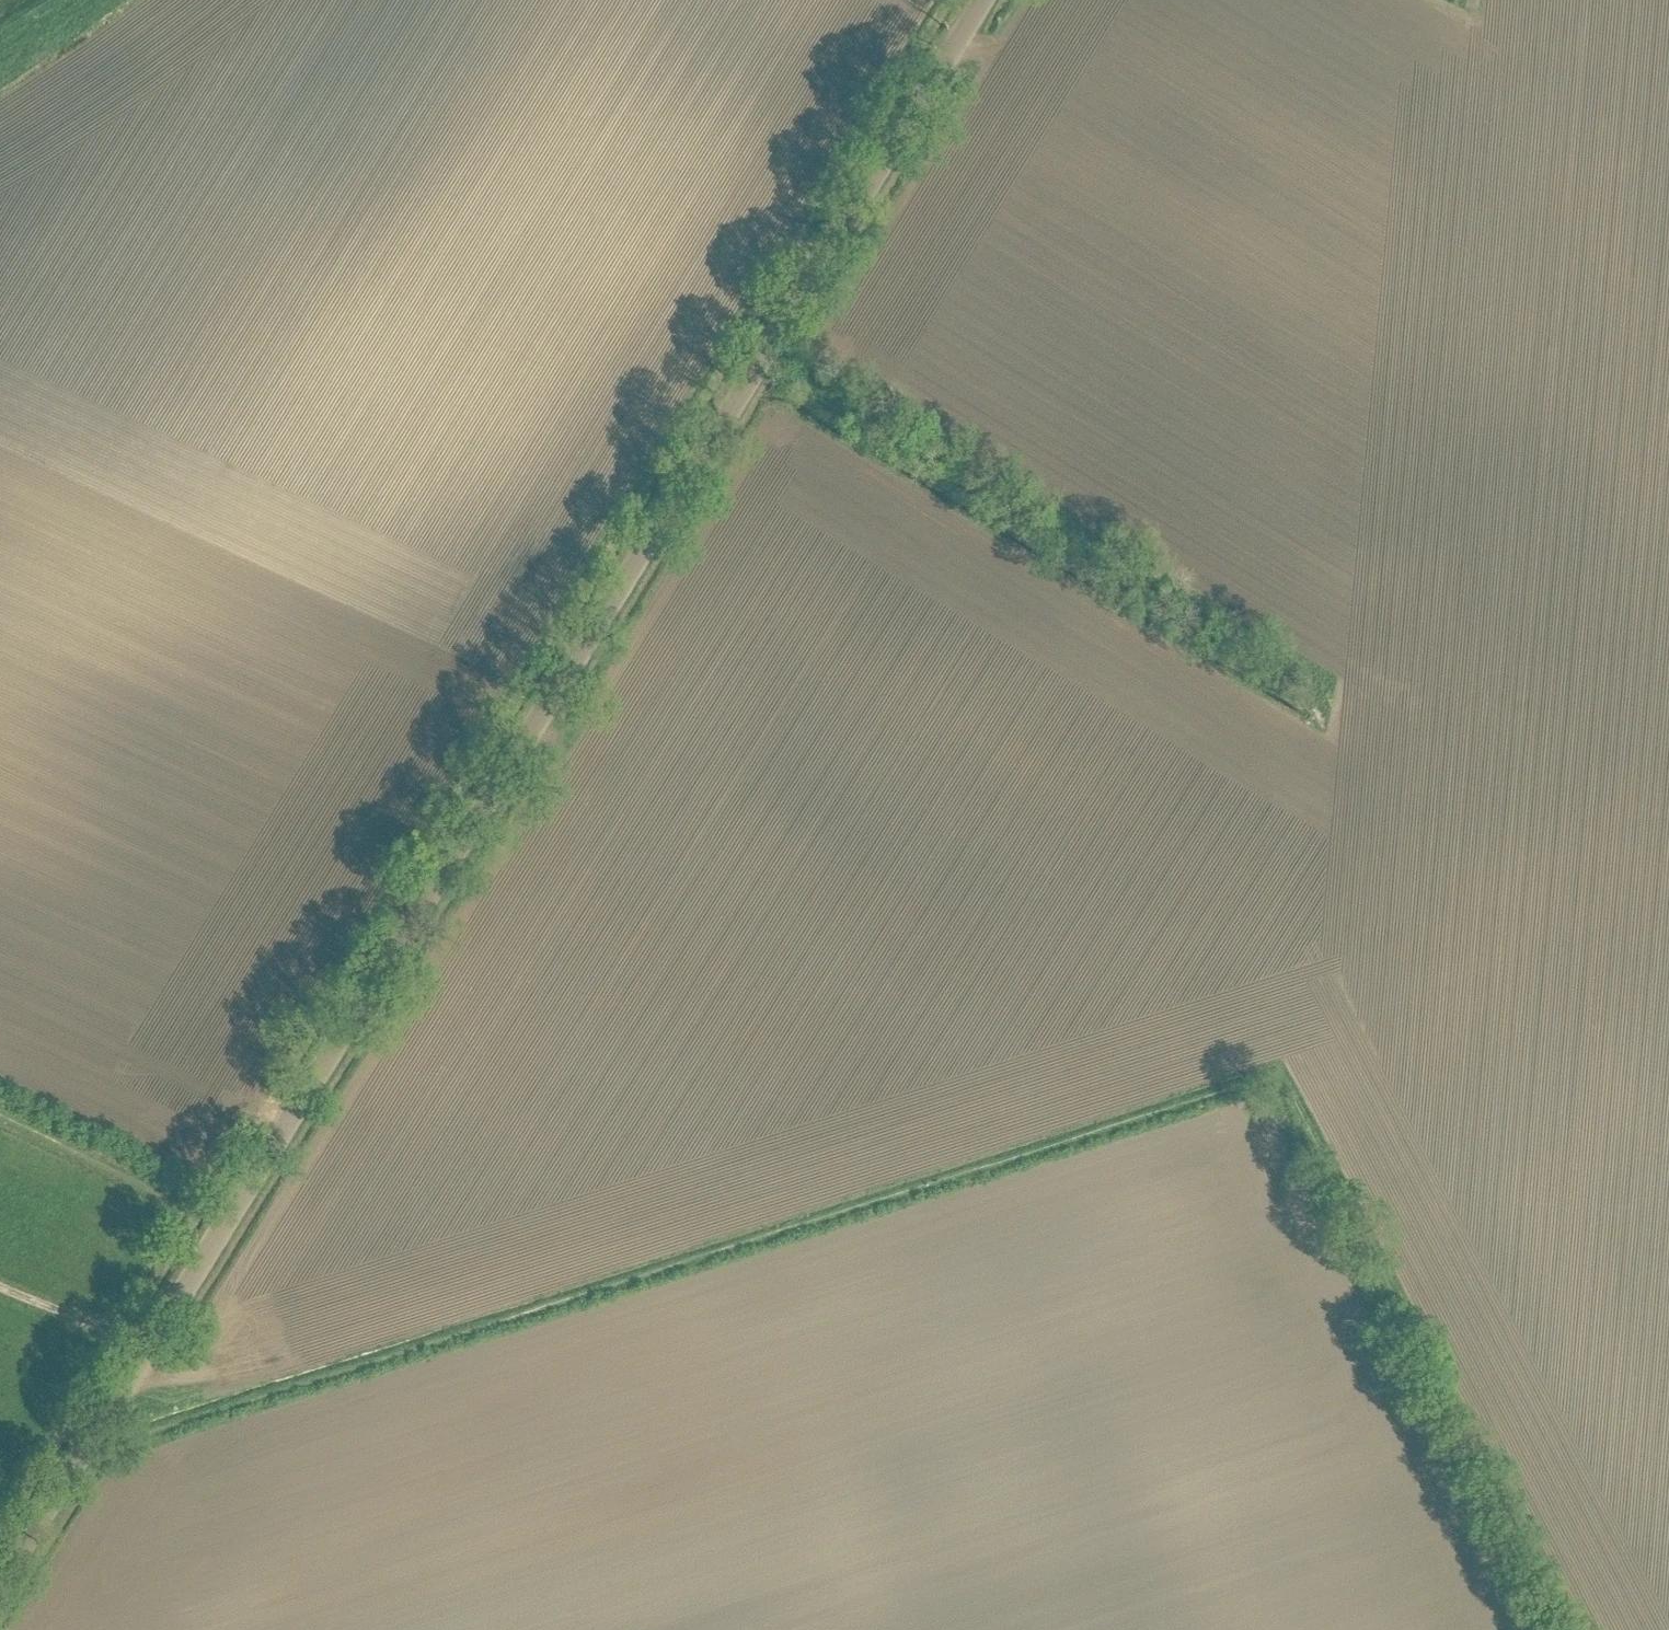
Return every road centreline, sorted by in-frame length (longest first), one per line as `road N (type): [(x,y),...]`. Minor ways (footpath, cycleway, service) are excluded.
road 1 (tertiary): [(983,0),(0,1594)]
road 2 (track): [(0,1287),(118,1341)]

